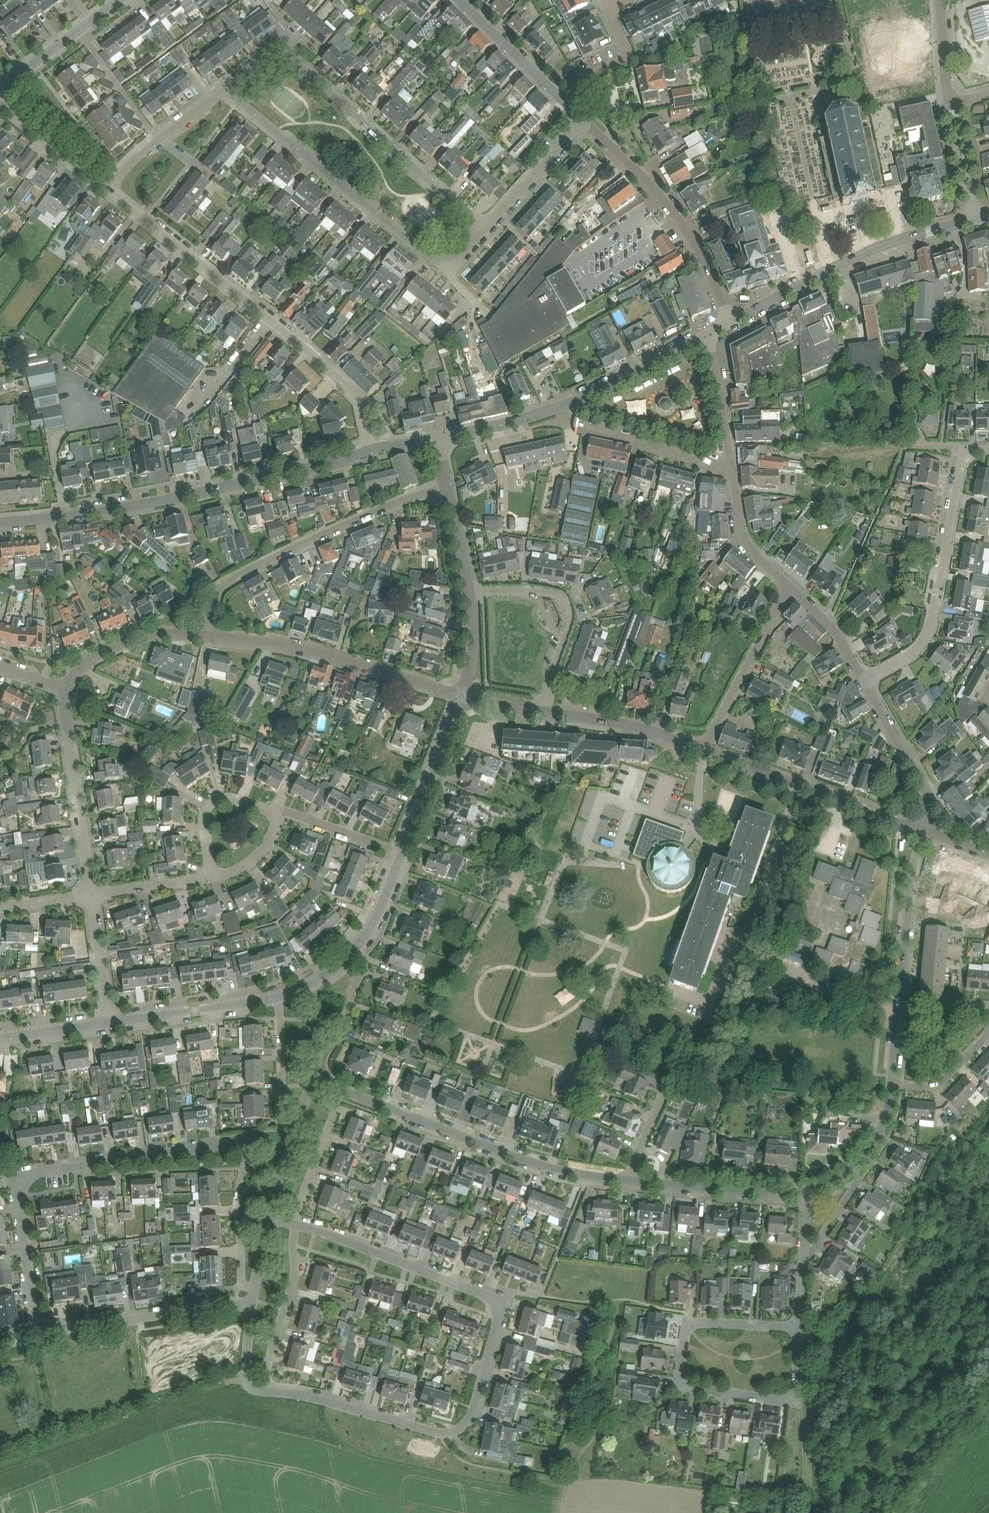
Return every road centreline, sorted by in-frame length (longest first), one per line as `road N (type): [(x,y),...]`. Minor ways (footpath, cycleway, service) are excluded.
road 1 (residential): [(251,1305),(39,1326),(16,1188),(23,1174),(250,1143)]
road 2 (residential): [(243,1366),(250,1389),(305,1395),(437,1433),(463,1426),(472,1412),(496,1300),(295,1225)]
road 3 (tertiary): [(0,522),(179,495),(372,451)]
road 4 (residential): [(372,451),(357,396),(111,190)]
road 5 (residential): [(222,86),(428,261),(446,263),(485,228)]
road 6 (residential): [(222,86),(262,57),(280,54),(485,228)]
road 7 (residential): [(210,637),(215,591),(225,582),(448,481)]
road 8 (residential): [(342,1092),(537,1166),(625,1181)]
road 9 (residential): [(796,1402),(677,1381),(687,1325),(799,1328)]
road 10 (residential): [(864,682),(911,655),(928,633),(965,453)]
road 11 (tertiary): [(729,320),(873,247),(972,221)]
road 12 (residential): [(890,1087),(903,916),(923,829)]
road 13 (residential): [(463,697),(210,637)]
road 14 (residential): [(729,320),(687,231),(585,121)]
road 15 (residential): [(923,829),(703,746)]
road 16 (residential): [(538,708),(568,623),(561,598),(468,590)]
road 17 (residential): [(87,894),(65,687)]
road 18 (residential): [(731,461),(574,423),(554,409)]
road 19 (residential): [(625,1181),(806,1193)]
road 20 (residential): [(703,746),(789,587)]
road 21 (residential): [(103,1021),(277,996)]
road 22 (residential): [(585,121),(460,0)]
road 23 (tertiary): [(554,409),(709,332)]
road 24 (residential): [(703,746),(538,708)]
road 25 (residential): [(295,1225),(293,1283),(270,1363),(243,1364)]
road 26 (residential): [(403,852),(463,697)]
road 27 (residential): [(65,687),(88,658),(121,640),(210,637)]
road 28 (residential): [(923,829),(927,800),(918,773),(864,682)]
road 29 (residential): [(250,1143),(238,1214),(242,1283),(254,1287)]
road 30 (residential): [(111,190),(126,166),(222,86)]
road 31 (residential): [(0,89),(122,0)]
road 32 (residential): [(485,228),(585,121)]
road 33 (residential): [(276,813),(228,798),(205,804),(199,876)]
road 34 (residential): [(789,587),(741,529),(731,461)]
road 35 (residential): [(342,1092),(295,1225)]
road 36 (residential): [(111,190),(0,103)]
road 37 (residential): [(277,996),(283,1122),(295,1129)]
road 38 (residential): [(403,852),(276,813)]
road 39 (residential): [(731,461),(709,332)]
road 40 (residential): [(103,1021),(87,894)]
road 41 (residential): [(864,682),(831,624),(789,587)]
road 42 (unclassified): [(981,219),(950,101)]
road 43 (unclassified): [(950,101),(972,221)]
road 44 (tertiary): [(437,439),(554,409)]
road 45 (residential): [(890,1087),(935,1084),(988,1032)]

